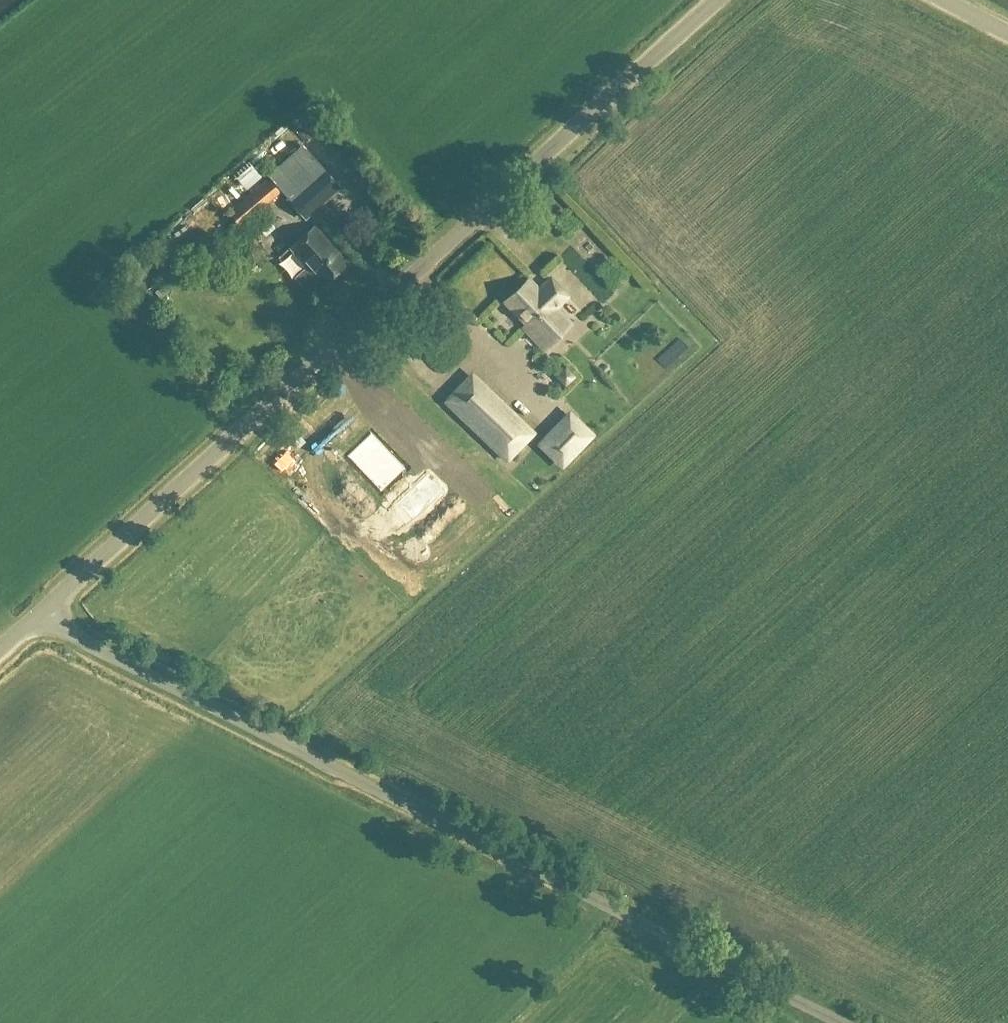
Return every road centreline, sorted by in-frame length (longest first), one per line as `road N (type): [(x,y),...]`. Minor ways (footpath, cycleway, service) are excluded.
road 1 (unclassified): [(31,624),(721,0)]
road 2 (unclassified): [(829,1022),(31,624)]

